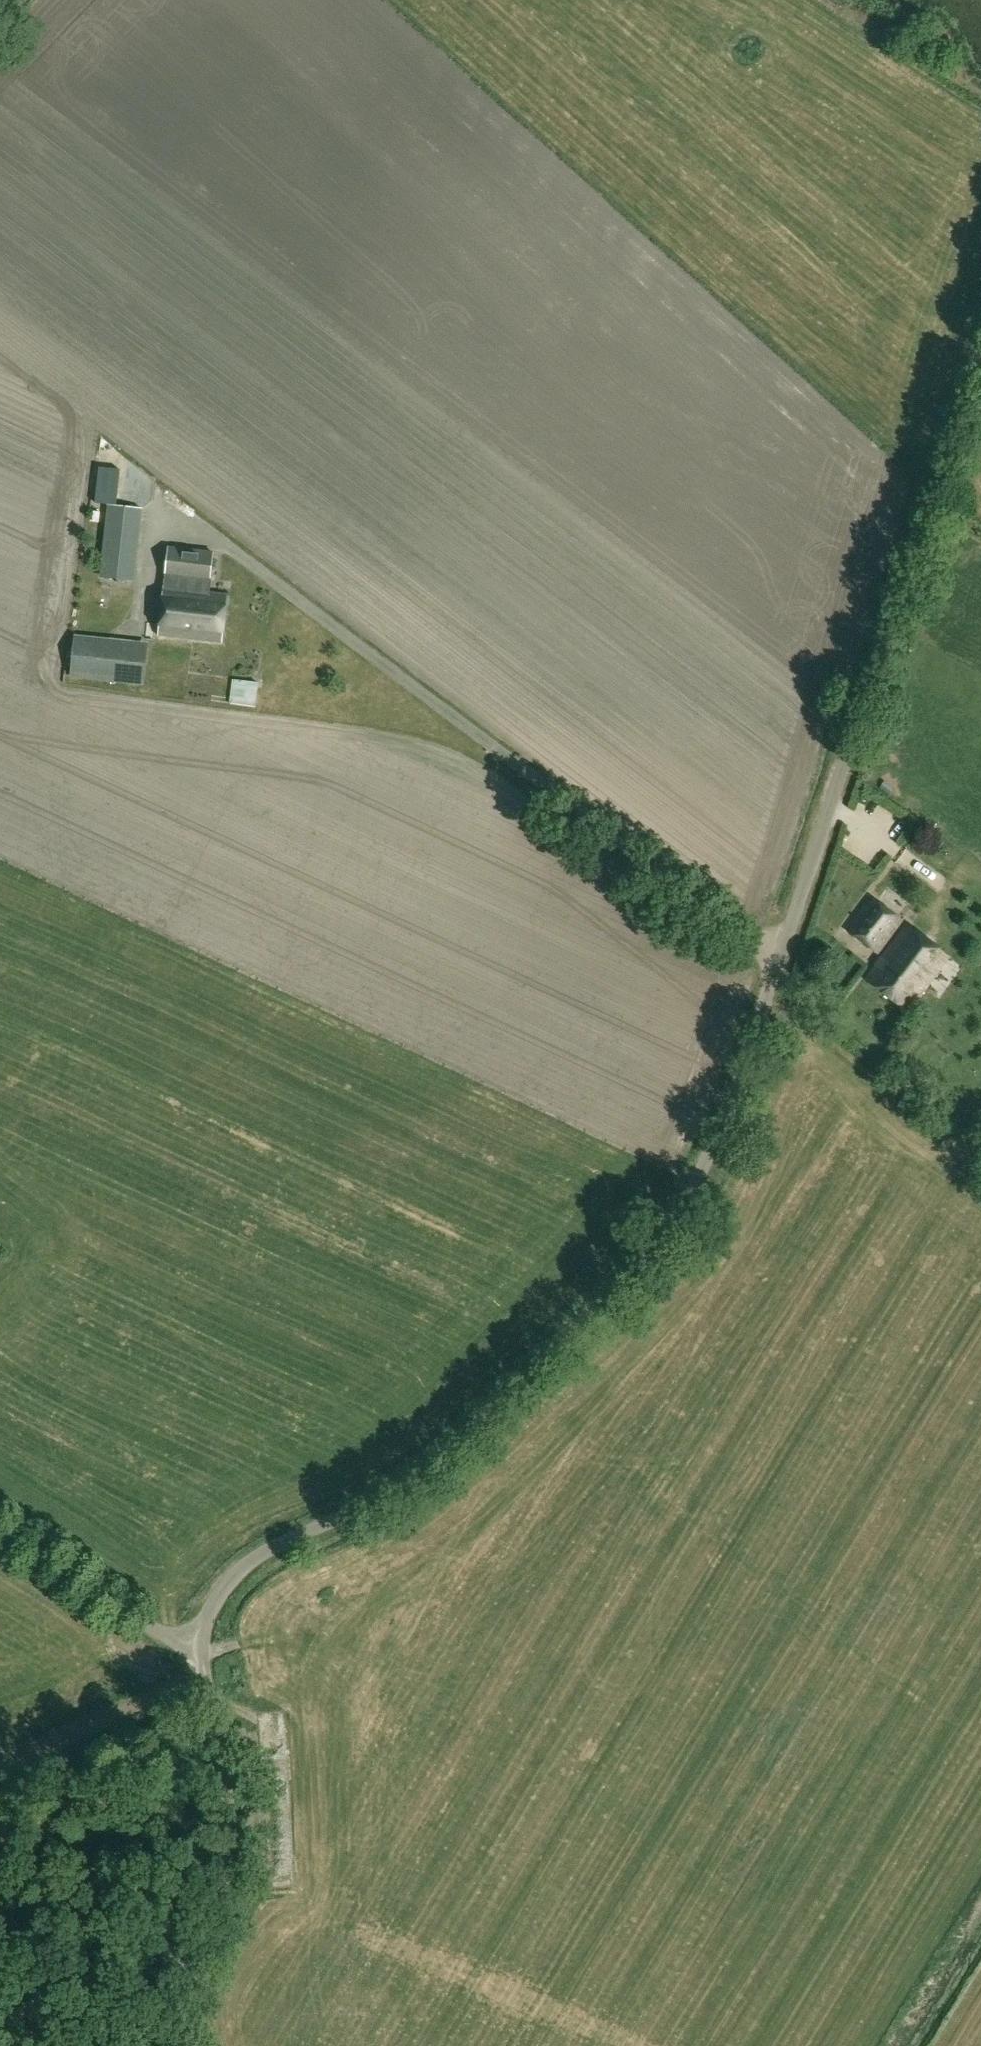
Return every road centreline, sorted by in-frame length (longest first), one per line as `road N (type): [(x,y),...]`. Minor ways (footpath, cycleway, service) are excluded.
road 1 (unclassified): [(87,2045),(191,1952),(220,1896),(230,1822),(200,1654),(209,1614),(249,1568),(381,1496),(521,1380),(675,1194),(784,944),(980,351)]

